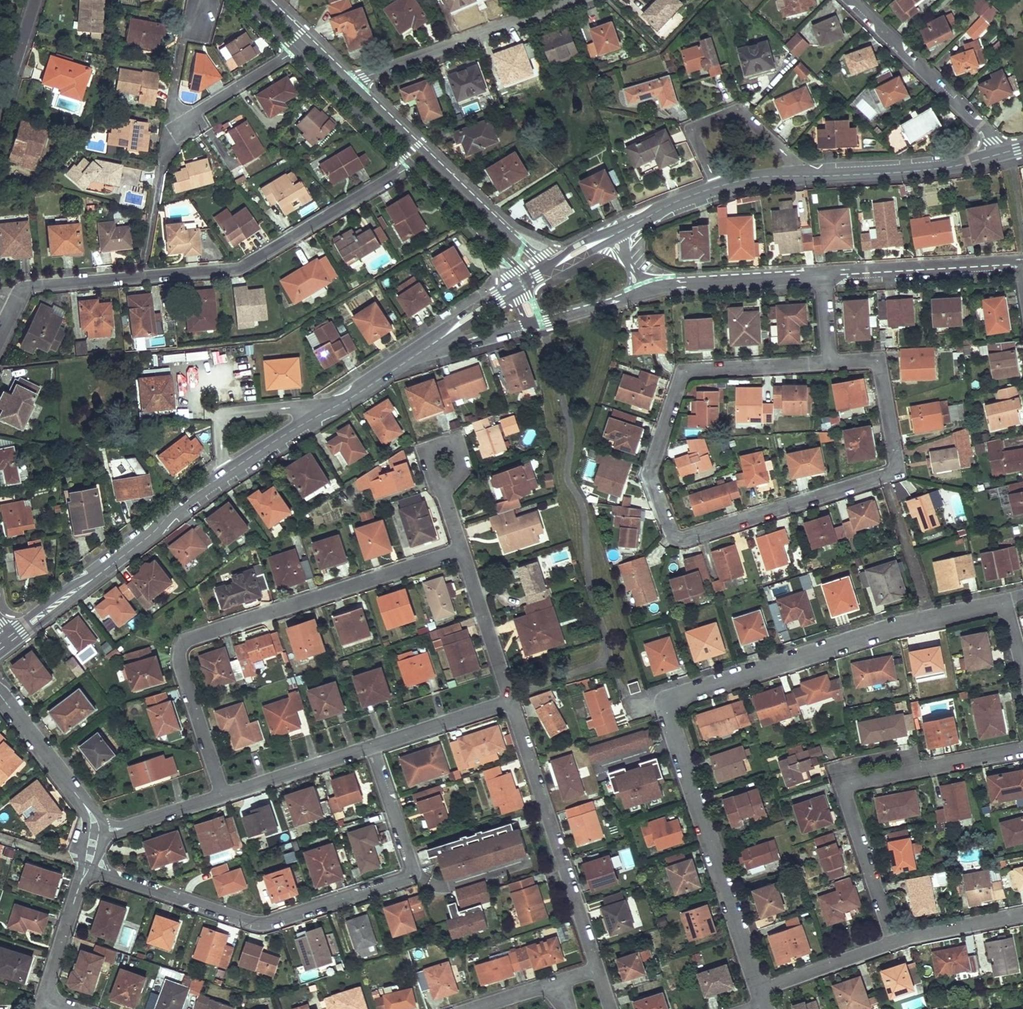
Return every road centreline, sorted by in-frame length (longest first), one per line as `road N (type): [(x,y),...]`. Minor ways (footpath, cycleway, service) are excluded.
road 1 (residential): [(830,363),(682,370),(650,472),(675,538),(897,467),(878,359)]
road 2 (residential): [(761,990),(667,710),(678,692),(1004,600)]
road 3 (residential): [(370,744),(422,877),(274,930),(86,864)]
road 4 (residential): [(463,554),(188,640),(182,664),(222,791)]
road 5 (residential): [(412,162),(239,263),(33,284),(13,307)]
road 6 (residential): [(1000,154),(921,170),(752,178),(677,200),(614,236)]
road 7 (residential): [(598,966),(510,699)]
road 8 (residential): [(223,477),(0,645)]
road 9 (residential): [(547,271),(353,82)]
road 10 (residential): [(353,82),(570,0)]
road 11 (residential): [(1000,154),(980,124),(850,0)]
road 12 (residential): [(1022,263),(824,272)]
road 13 (residential): [(81,1008),(42,995),(86,864)]
road 14 (residential): [(824,272),(646,284)]
road 15 (residential): [(332,407),(221,414),(223,477)]
road 16 (residential): [(0,696),(102,830)]
road 17 (residential): [(412,162),(526,284)]
road 18 (residential): [(295,49),(412,162)]
road 19 (residential): [(893,939),(844,785)]
road 20 (residential): [(222,791),(370,744)]
road 21 (residential): [(510,699),(463,554)]
road 22 (residential): [(370,744),(510,699)]
road 23 (residential): [(893,939),(761,990)]
road 24 (residential): [(295,49),(202,109),(185,129)]
road 25 (residential): [(1022,914),(893,939)]
road 26 (residential): [(332,407),(223,477)]
road 27 (residential): [(102,830),(222,791)]
road 28 (residential): [(0,117),(38,0)]
road 29 (residential): [(434,343),(332,407)]

